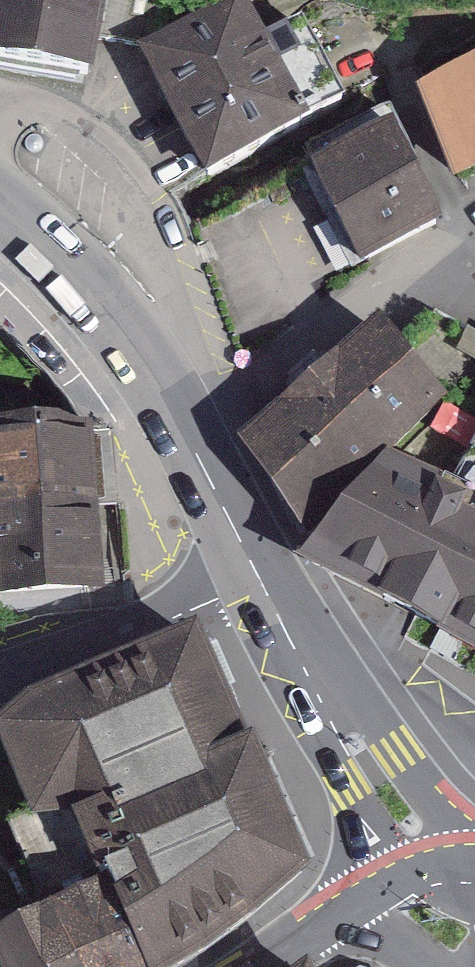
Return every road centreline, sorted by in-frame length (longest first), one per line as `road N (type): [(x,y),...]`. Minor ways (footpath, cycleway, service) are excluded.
road 1 (residential): [(0,122),(20,106),(81,124),(144,174),(175,279),(166,405)]
road 2 (tertiary): [(255,570),(0,675)]
road 3 (secondary): [(166,405),(44,247),(0,213)]
road 4 (secondary): [(474,851),(384,738),(331,704)]
road 5 (secondary): [(331,704),(337,768),(396,882)]
road 6 (secondary): [(255,570),(166,405)]
road 7 (secondary): [(255,570),(331,704)]
road 8 (primary): [(434,966),(413,951),(357,933),(318,932)]

